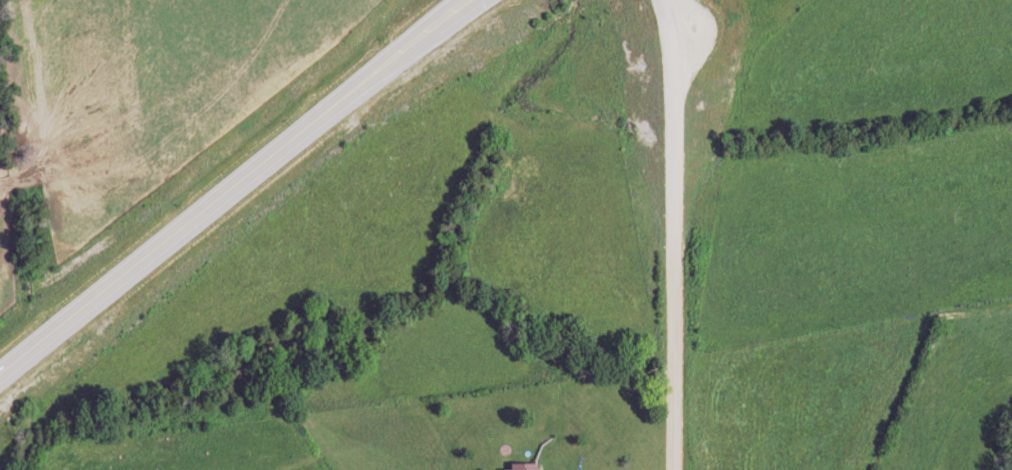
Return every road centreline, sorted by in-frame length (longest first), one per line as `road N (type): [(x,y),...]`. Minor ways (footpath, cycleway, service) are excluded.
road 1 (primary): [(0,379),(467,0)]
road 2 (residential): [(678,469),(676,81),(662,0)]

